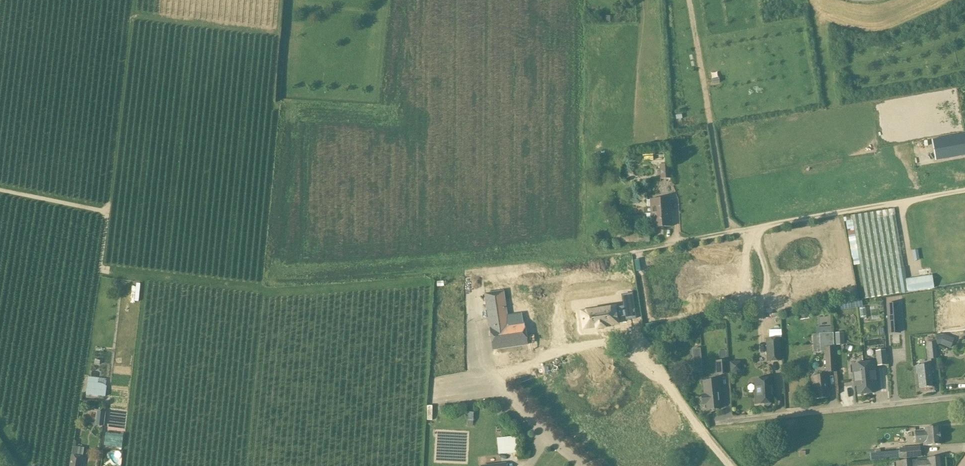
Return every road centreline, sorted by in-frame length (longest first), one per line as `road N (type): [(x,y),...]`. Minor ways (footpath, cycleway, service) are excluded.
road 1 (unclassified): [(716,421),(964,396)]
road 2 (unclassified): [(964,191),(729,232)]
road 3 (unclassified): [(690,0),(729,232)]

